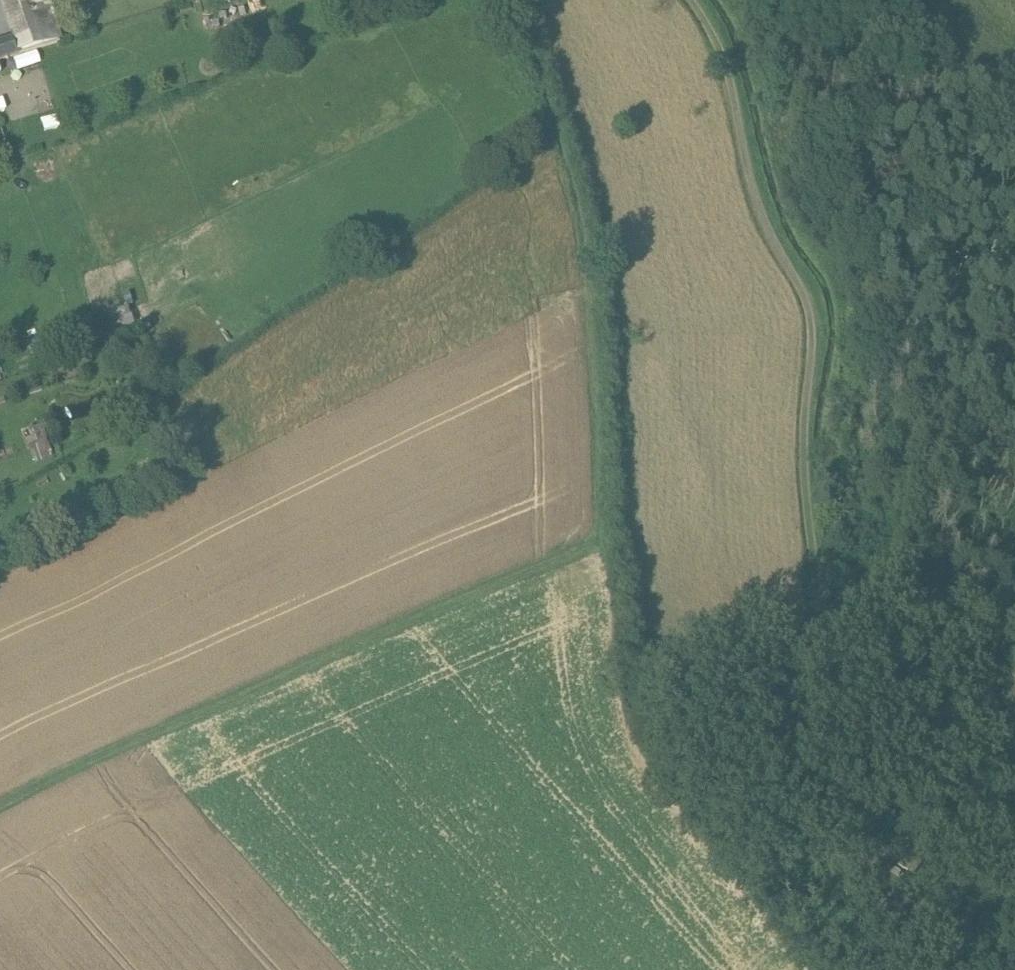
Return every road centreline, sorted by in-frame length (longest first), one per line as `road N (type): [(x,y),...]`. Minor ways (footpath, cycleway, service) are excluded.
road 1 (track): [(694,0),(721,51),(749,181),(803,291),(811,363),(800,431),(811,578),(779,721),(777,766),(792,793),(882,871)]
road 2 (track): [(896,0),(975,79),(1014,101)]

